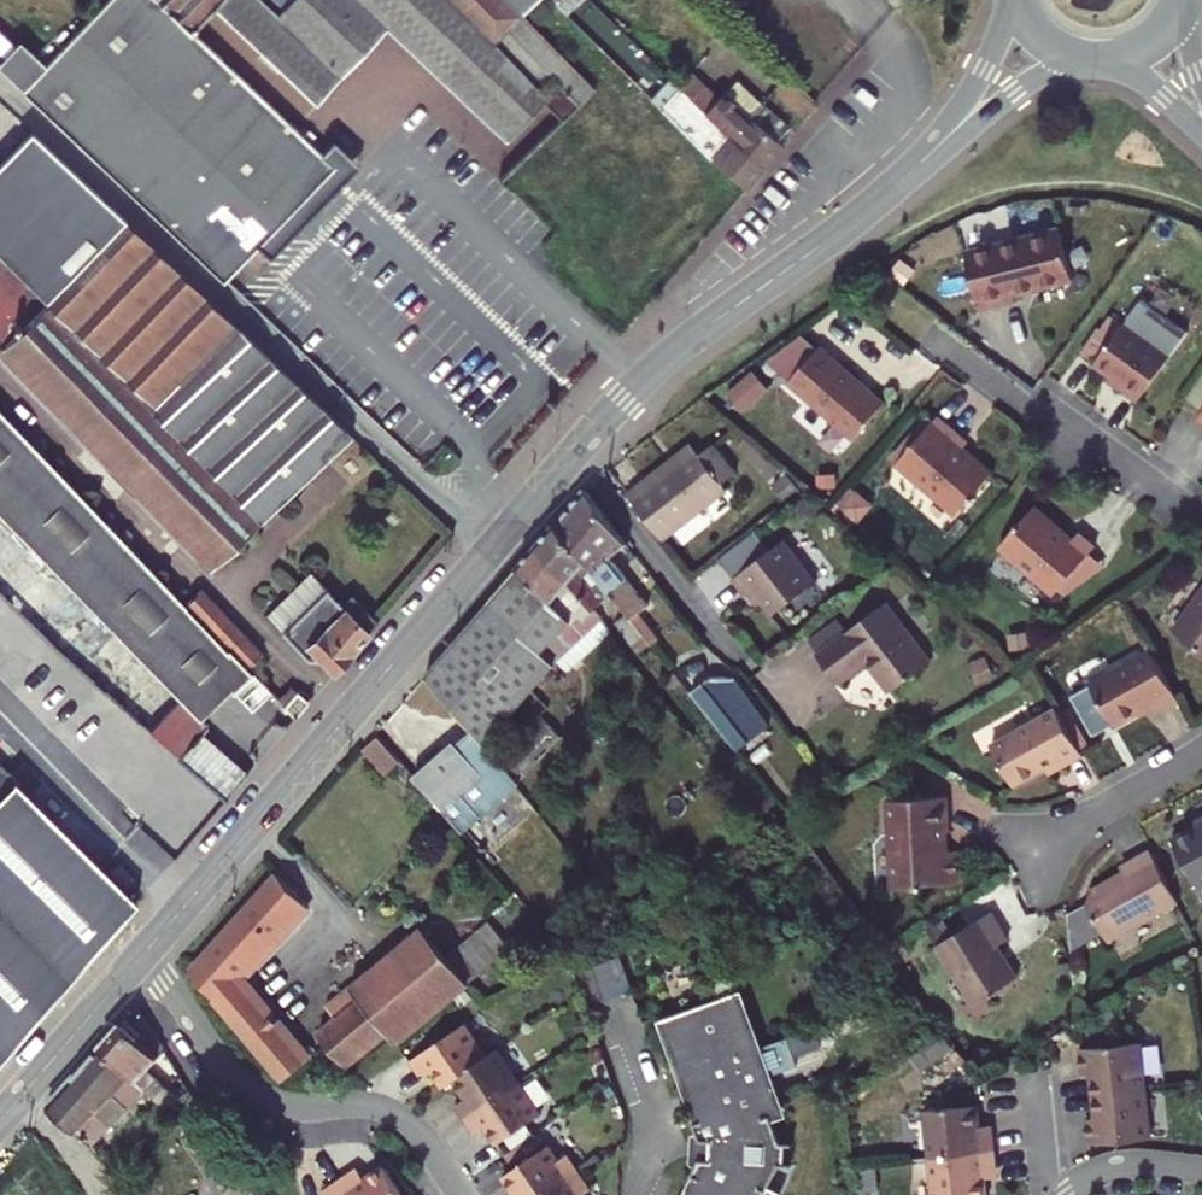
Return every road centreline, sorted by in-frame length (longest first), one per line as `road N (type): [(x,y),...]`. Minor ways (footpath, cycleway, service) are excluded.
road 1 (secondary): [(143,955),(612,411),(670,355),(906,177)]
road 2 (residential): [(143,955),(213,1051),(260,1093),(299,1108),(393,1111),(458,1194)]
road 3 (residential): [(932,332),(1201,522)]
road 4 (secondary): [(0,1120),(143,955)]
road 5 (secondary): [(906,177),(1032,79),(1081,58)]
road 6 (secondary): [(1009,0),(969,98),(906,177)]
road 7 (residential): [(1037,844),(1201,750)]
road 8 (residential): [(1065,1194),(1111,1168),(1201,1171)]
road 9 (track): [(27,1091),(94,1194)]
road 10 (tertiary): [(1104,60),(1142,79),(1201,131)]

